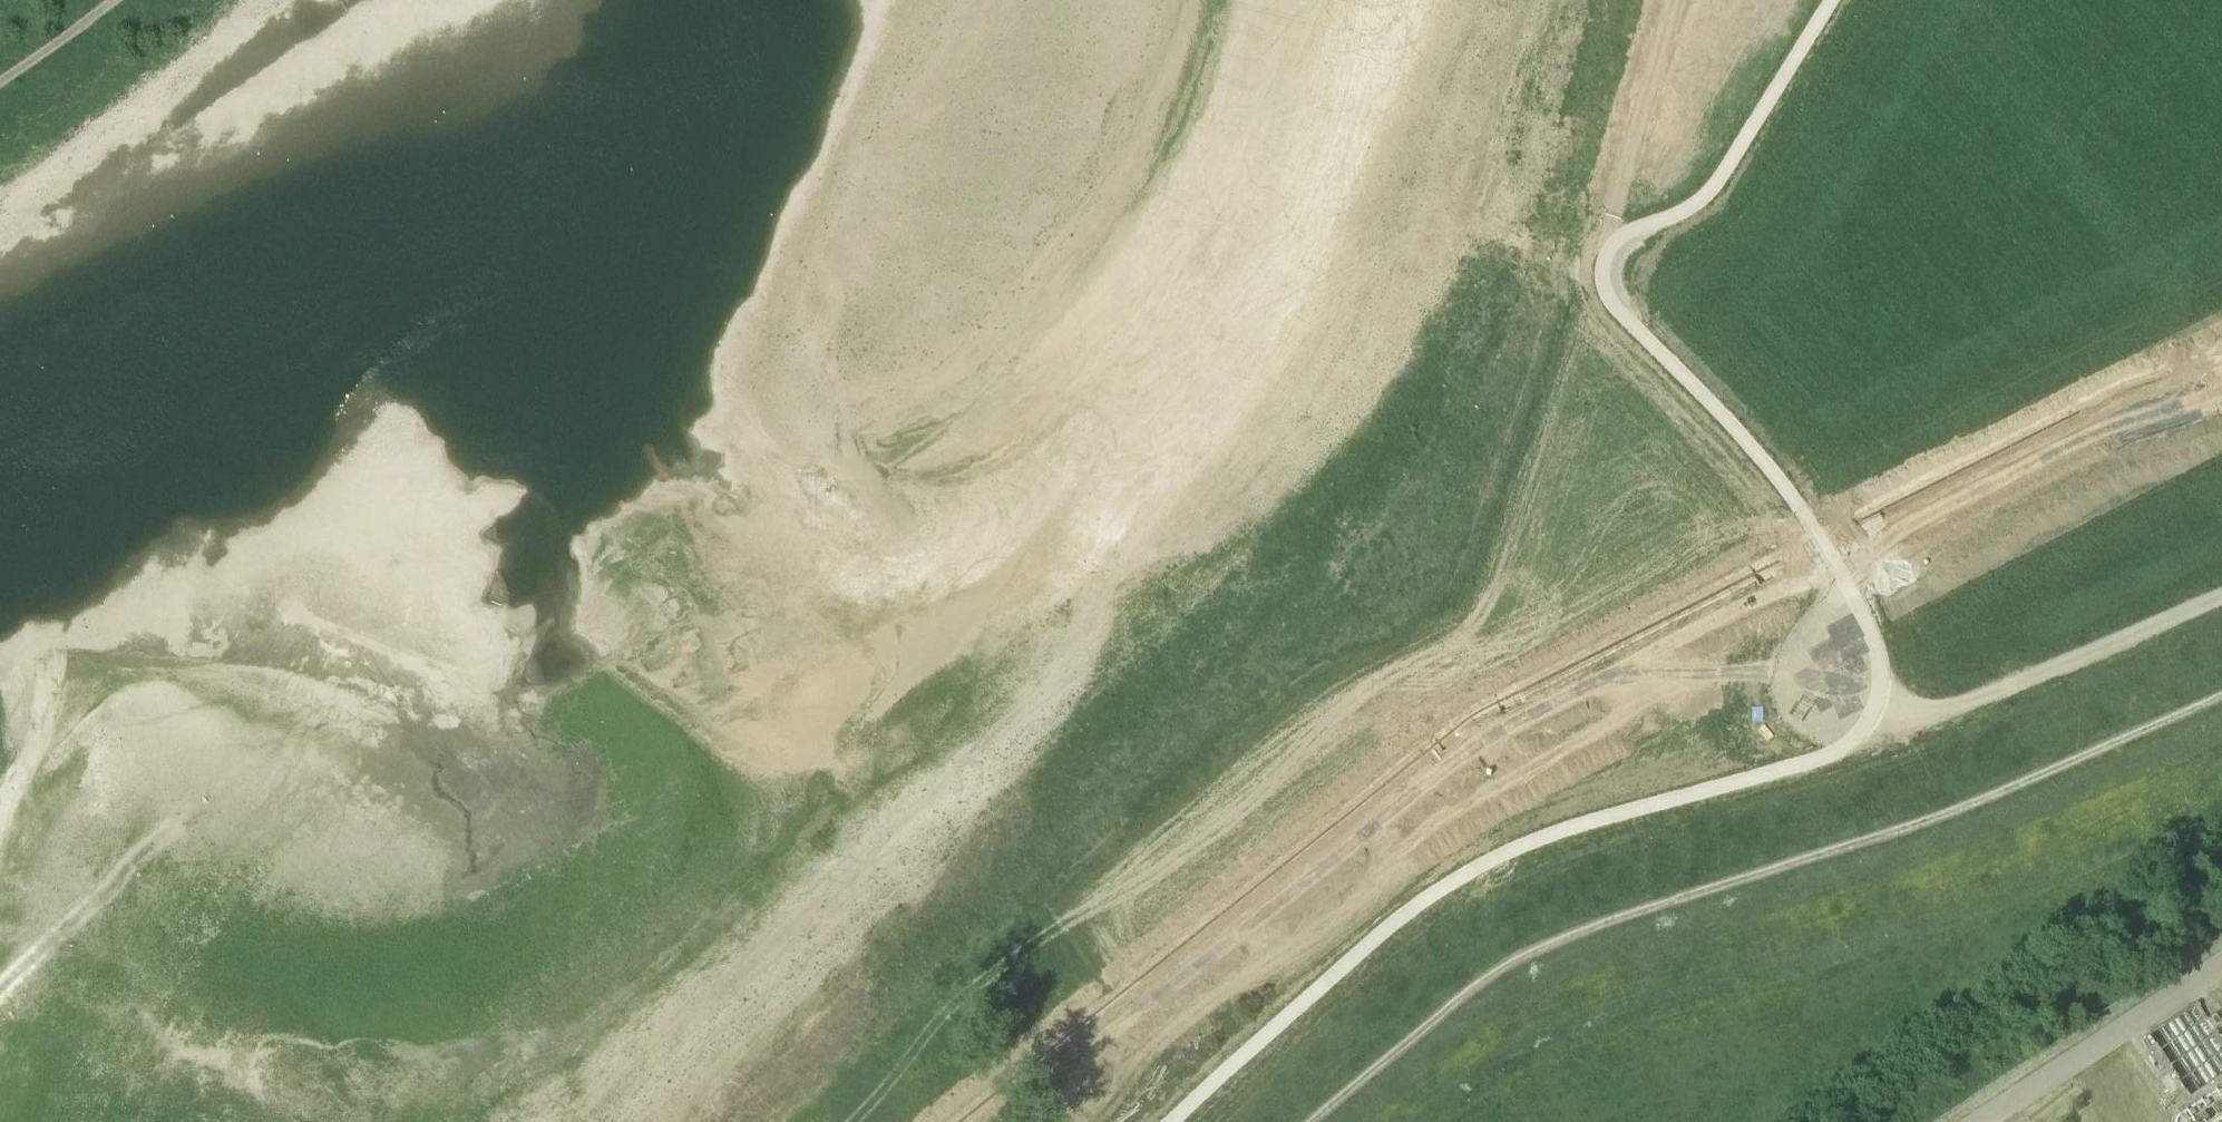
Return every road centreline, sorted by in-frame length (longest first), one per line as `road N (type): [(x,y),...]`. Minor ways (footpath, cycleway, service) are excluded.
road 1 (track): [(1311,1121),(1518,964),(1591,927),(1954,817),(2221,699)]
road 2 (track): [(1839,753),(2221,596)]
road 3 (track): [(111,0),(0,83)]

